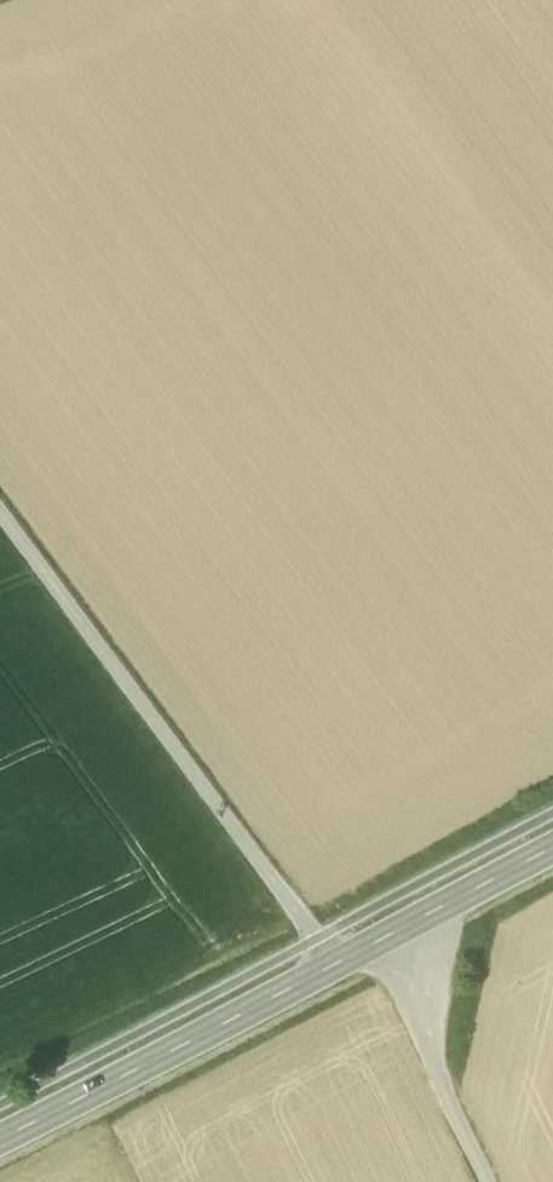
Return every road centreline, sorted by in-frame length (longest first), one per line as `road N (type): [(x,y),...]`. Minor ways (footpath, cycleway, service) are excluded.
road 1 (secondary): [(0,1132),(552,848)]
road 2 (track): [(0,508),(334,964)]

